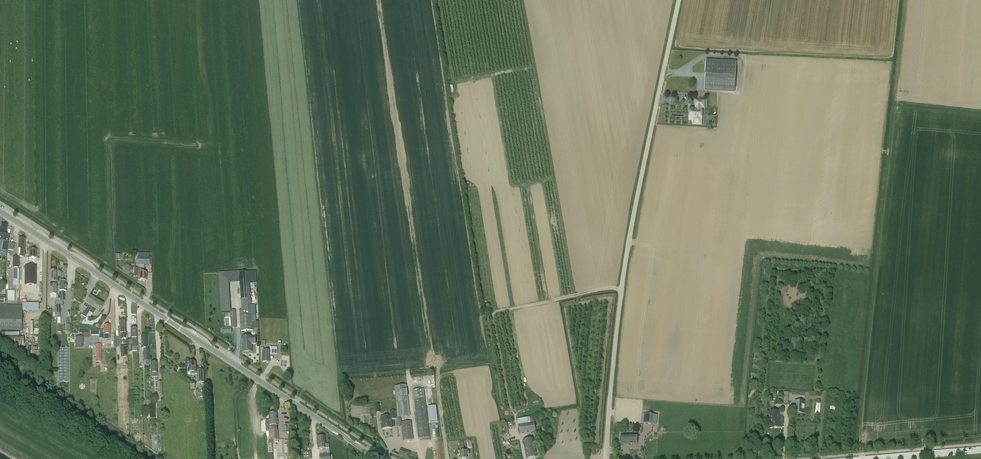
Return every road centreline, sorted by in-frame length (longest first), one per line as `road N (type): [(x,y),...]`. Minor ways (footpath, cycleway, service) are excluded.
road 1 (unclassified): [(607,458),(616,307),(676,0)]
road 2 (primary): [(381,458),(0,210)]
road 3 (unclassified): [(140,458),(0,364)]

